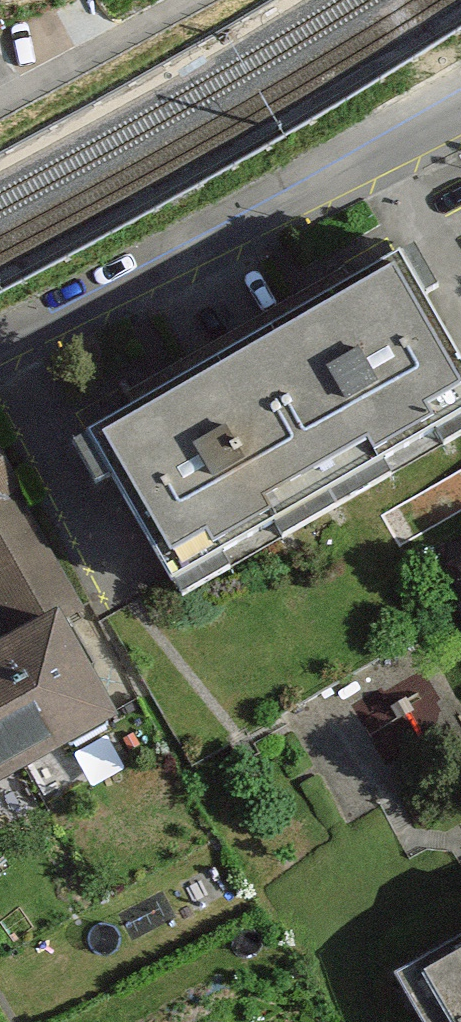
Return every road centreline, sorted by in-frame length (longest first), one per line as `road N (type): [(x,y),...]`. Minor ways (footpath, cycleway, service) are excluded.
road 1 (motorway): [(0,587),(237,178),(353,0)]
road 2 (residential): [(460,111),(0,359)]
road 3 (residential): [(228,0),(0,126)]

